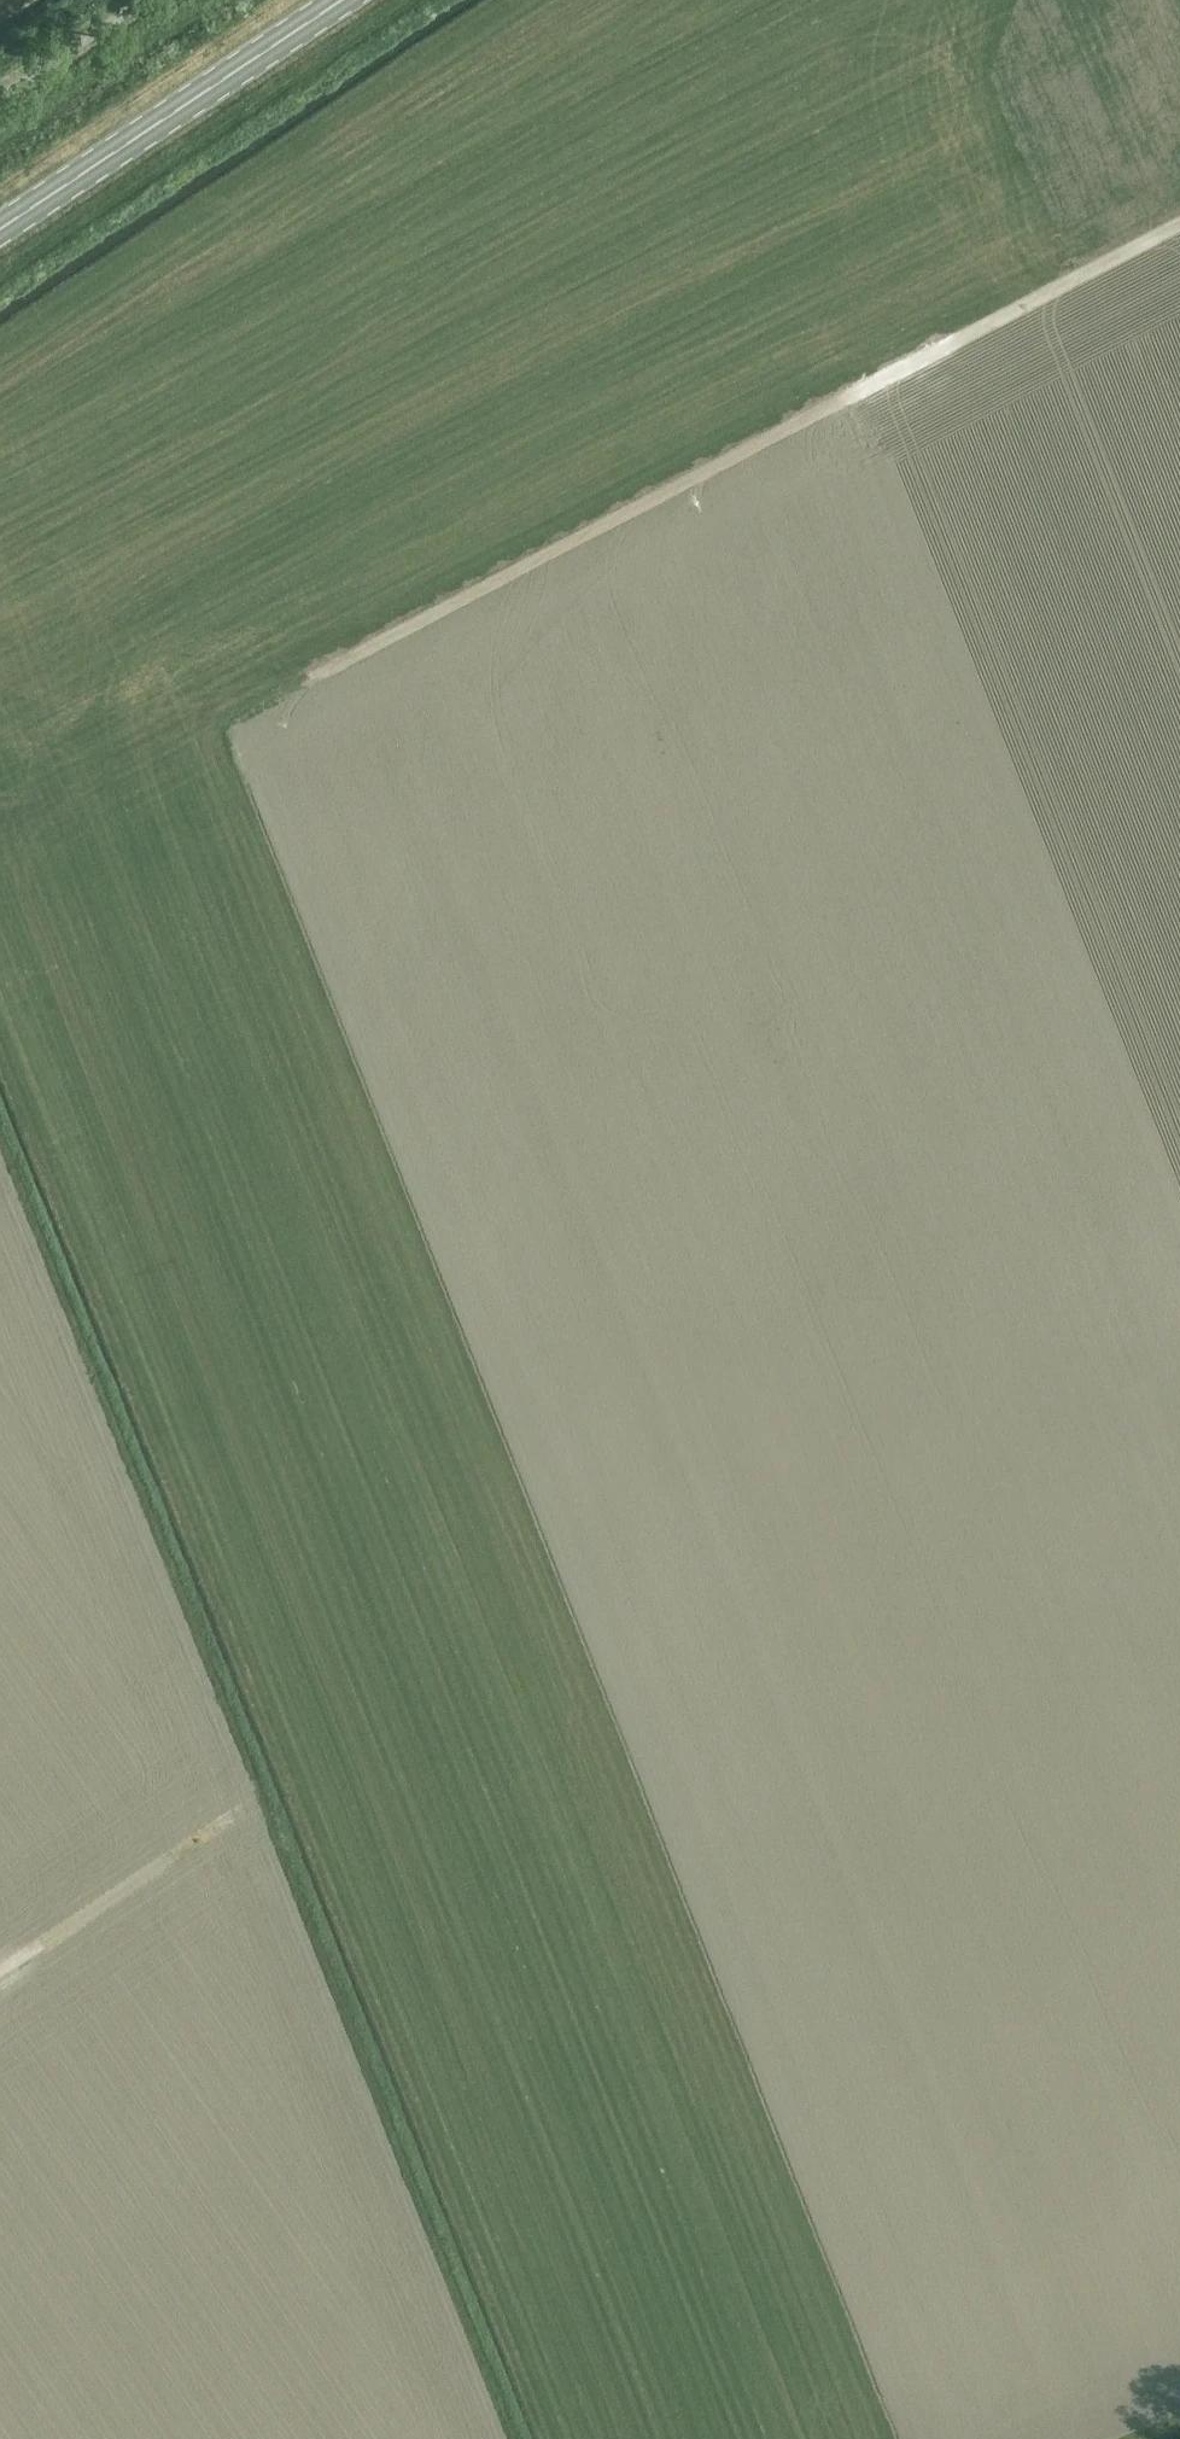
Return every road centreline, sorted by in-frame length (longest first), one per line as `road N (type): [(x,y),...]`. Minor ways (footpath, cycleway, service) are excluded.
road 1 (track): [(1179,224),(331,666)]
road 2 (secondary): [(0,232),(346,0)]

